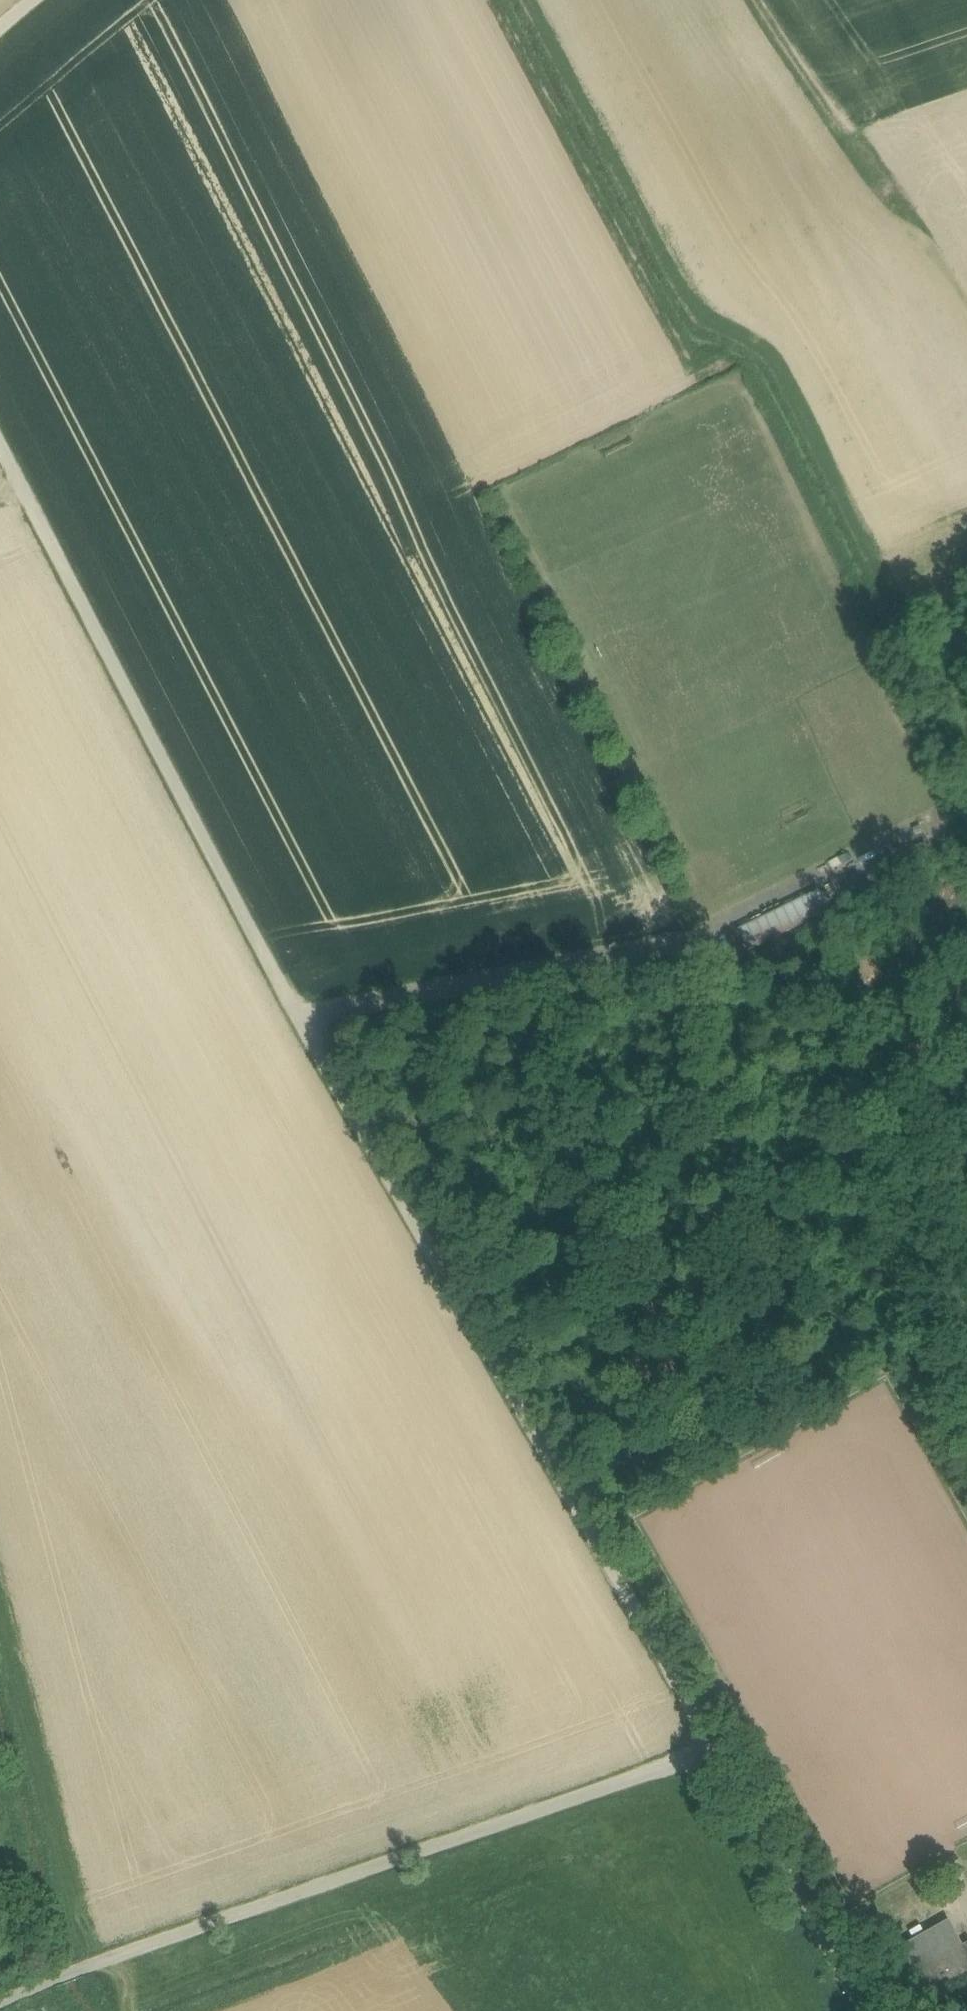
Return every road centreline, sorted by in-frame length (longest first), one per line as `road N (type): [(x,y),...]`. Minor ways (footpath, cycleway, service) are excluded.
road 1 (track): [(0,439),(469,1330),(600,1508),(738,1739)]
road 2 (residential): [(0,2002),(246,1905),(738,1739),(886,2010)]
road 3 (track): [(301,1012),(698,938)]

